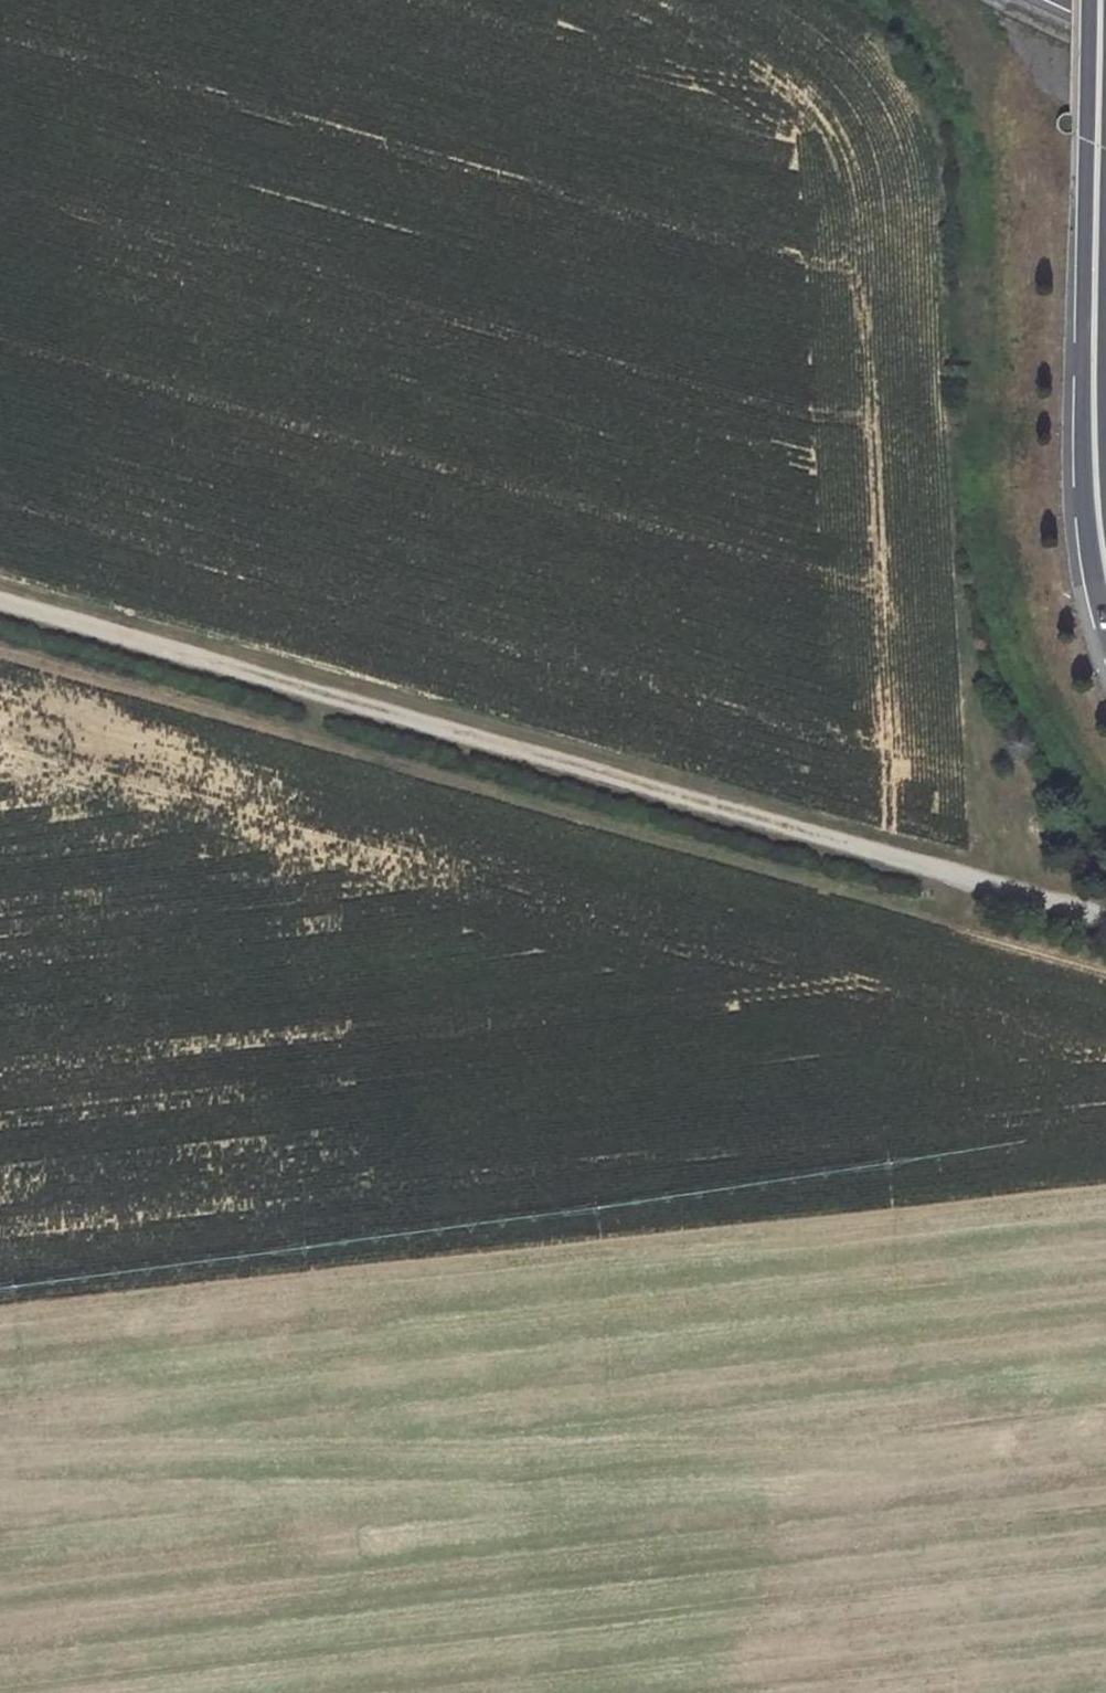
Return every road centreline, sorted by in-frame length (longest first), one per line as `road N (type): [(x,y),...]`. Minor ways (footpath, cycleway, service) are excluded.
road 1 (track): [(1105,920),(0,604)]
road 2 (trunk): [(1105,568),(1095,462),(1097,0)]

